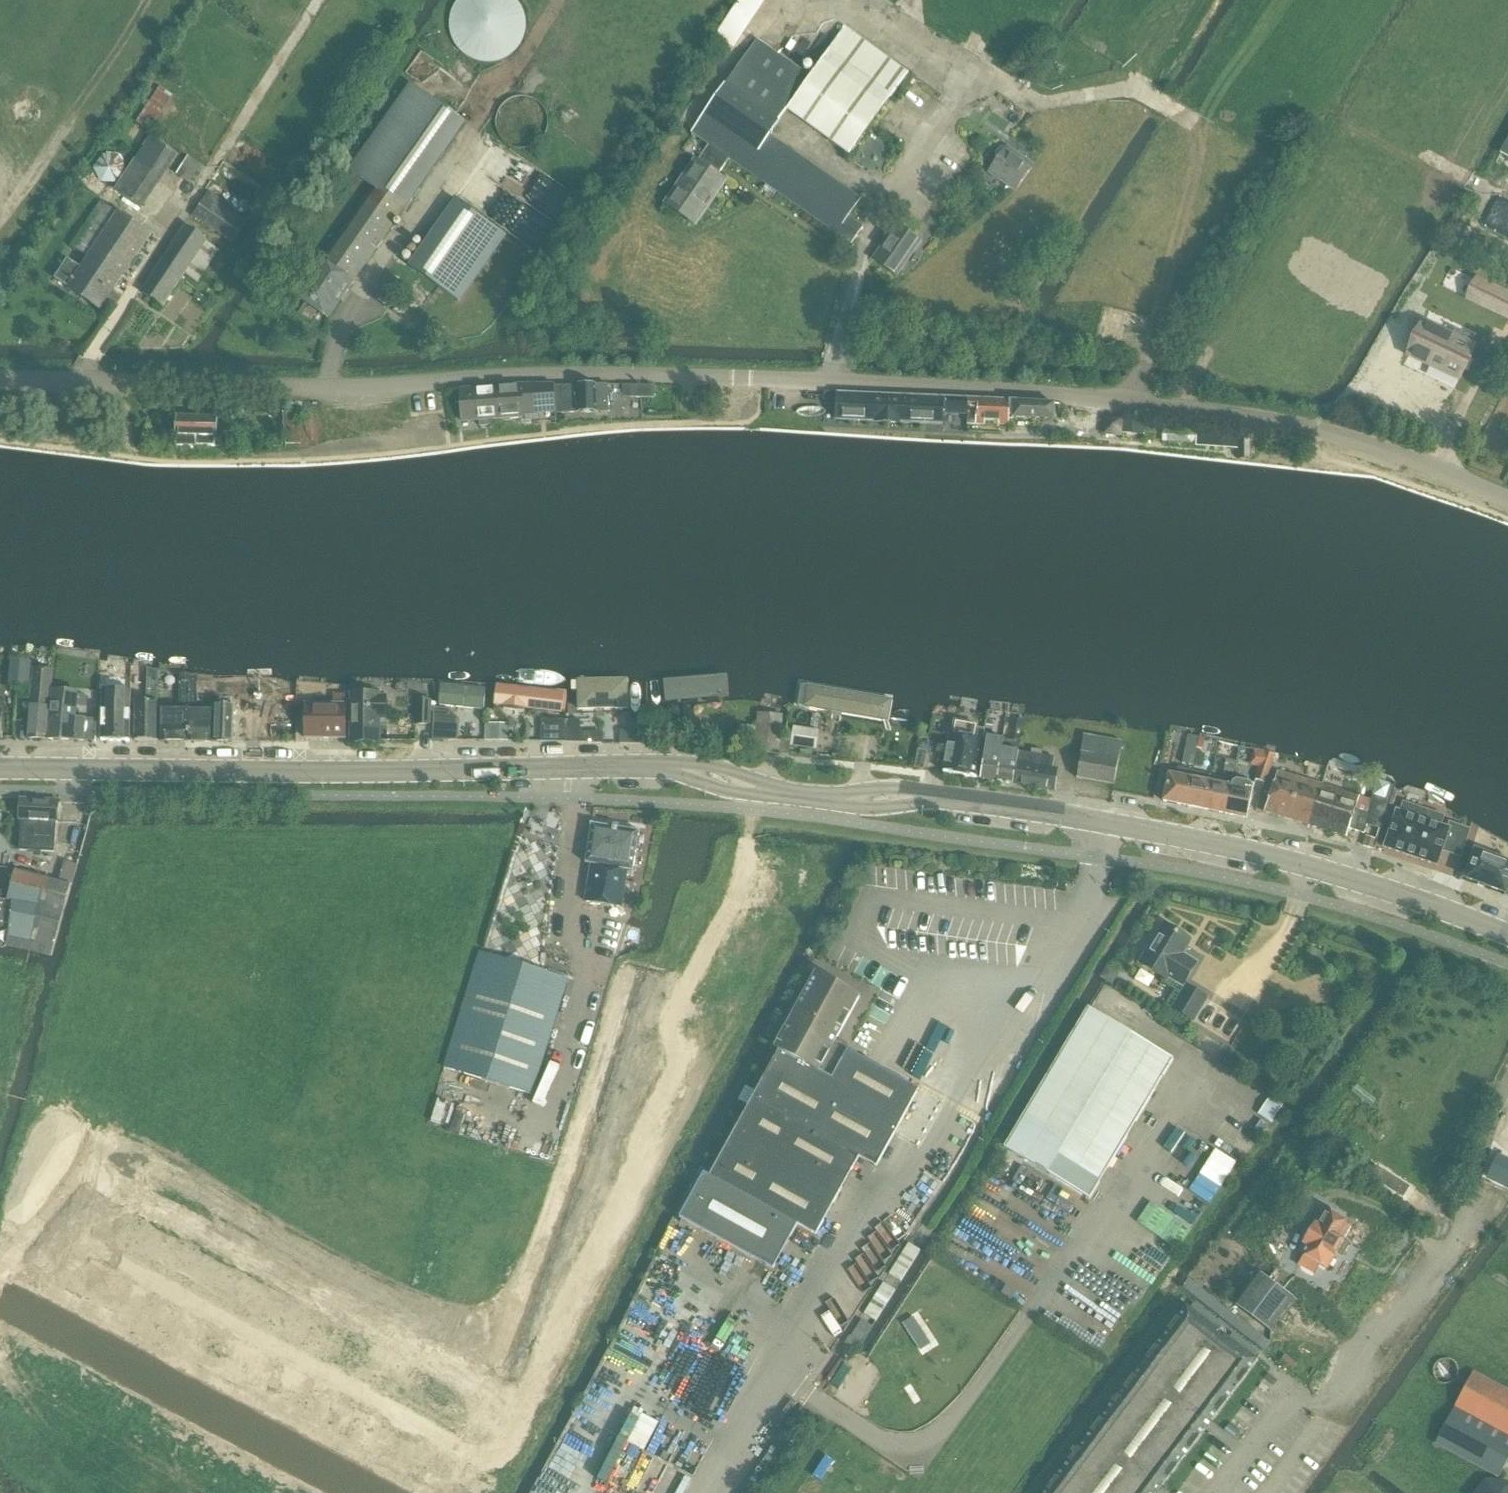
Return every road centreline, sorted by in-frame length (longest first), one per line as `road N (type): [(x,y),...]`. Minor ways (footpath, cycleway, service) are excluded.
road 1 (tertiary): [(0,379),(331,387),(518,375),(699,376),(954,386),(1320,429),(1400,451),(1507,498)]
road 2 (track): [(672,421),(223,457),(0,439)]
road 3 (secondary): [(652,768),(0,771)]
road 4 (secondary): [(1507,935),(1308,867),(949,799)]
road 5 (secondary): [(780,795),(725,767),(681,760),(652,768)]
road 6 (secondary): [(652,768),(725,794),(780,795)]
road 7 (secondary): [(949,799),(906,786),(824,801)]
road 8 (secondary): [(824,801),(859,810),(949,799)]

